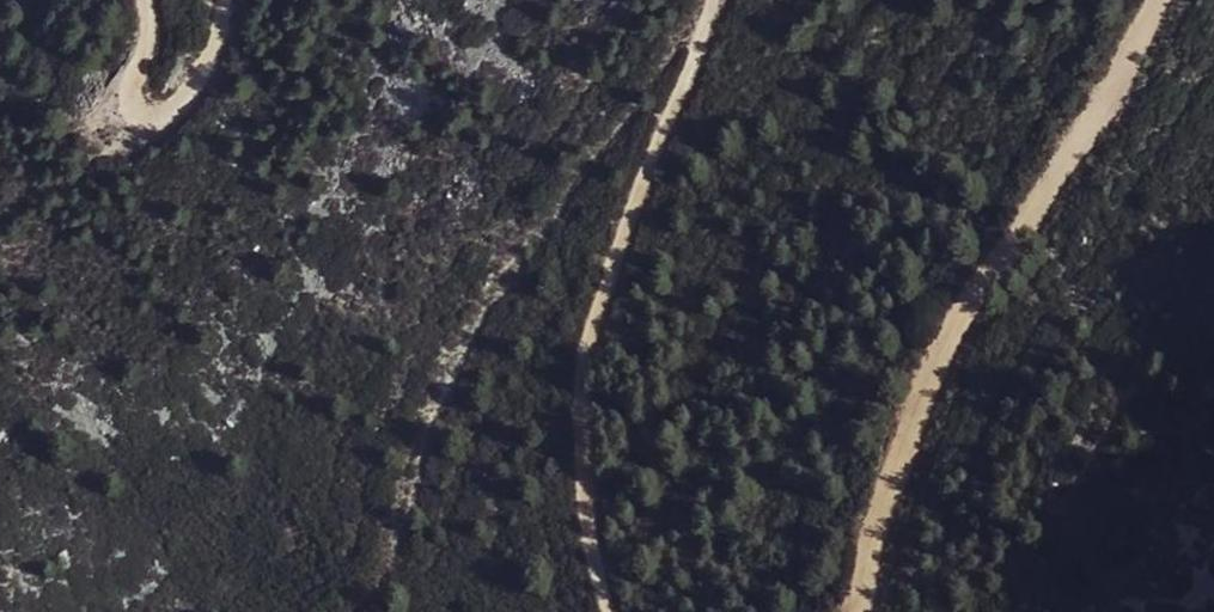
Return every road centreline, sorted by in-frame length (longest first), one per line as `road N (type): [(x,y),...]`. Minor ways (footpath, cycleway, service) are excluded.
road 1 (track): [(862,611),(878,526),(959,322),(1165,0)]
road 2 (track): [(715,0),(585,352),(578,405),(584,496),(608,611)]
road 3 (track): [(143,0),(146,45),(133,102),(154,122),(187,98),(217,43),(225,0)]

